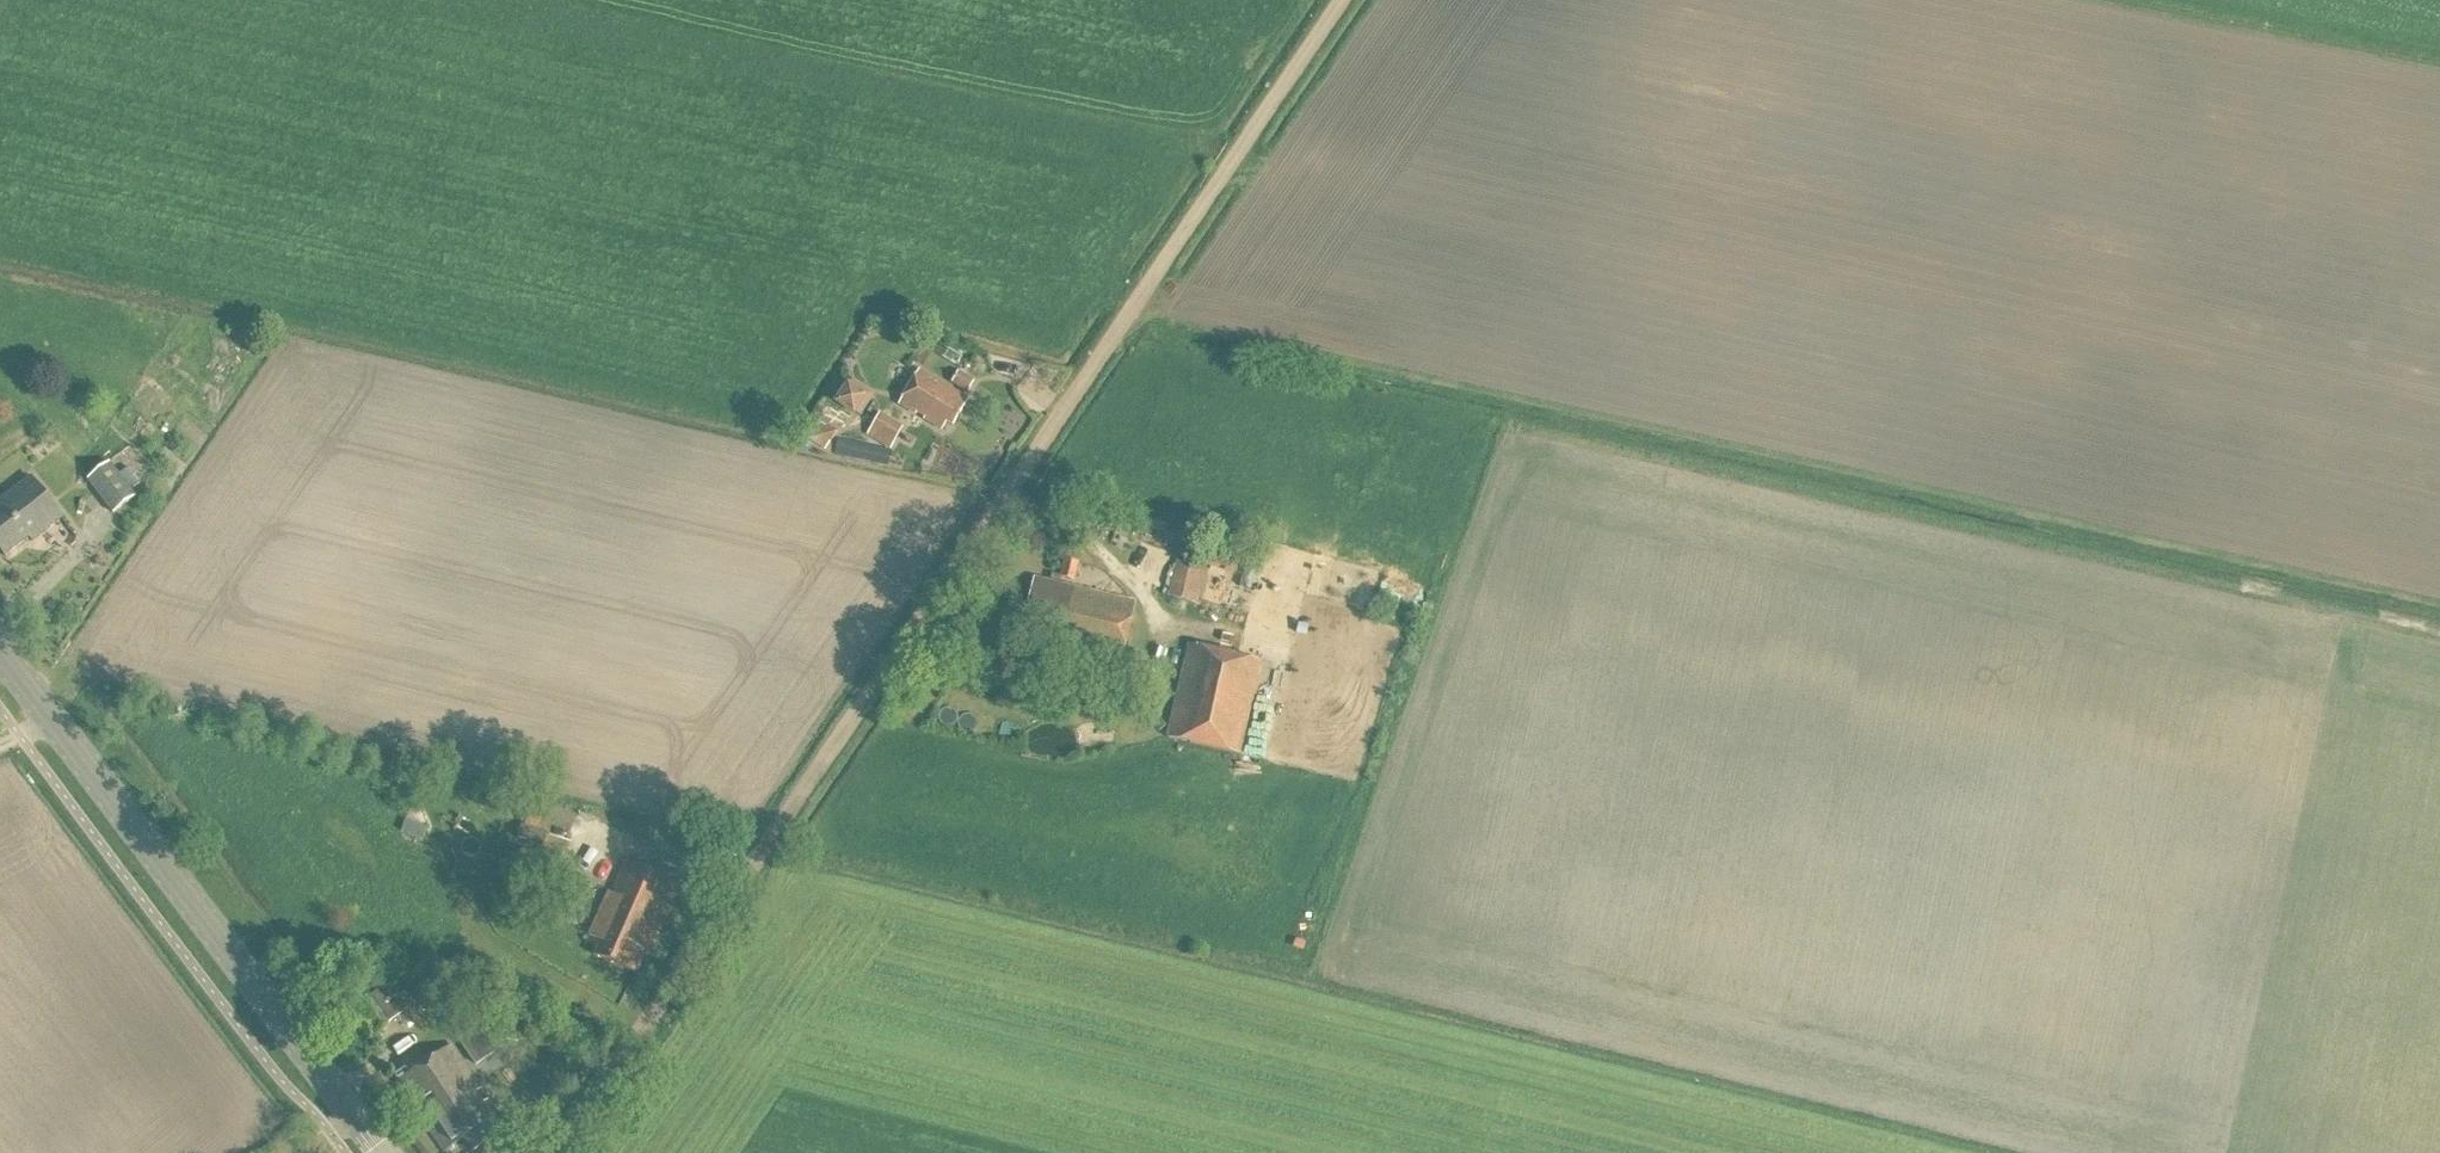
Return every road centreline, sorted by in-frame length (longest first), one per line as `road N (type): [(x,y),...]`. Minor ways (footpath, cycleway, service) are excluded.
road 1 (track): [(1348,0),(562,1152)]
road 2 (primary): [(383,1152),(0,654)]

